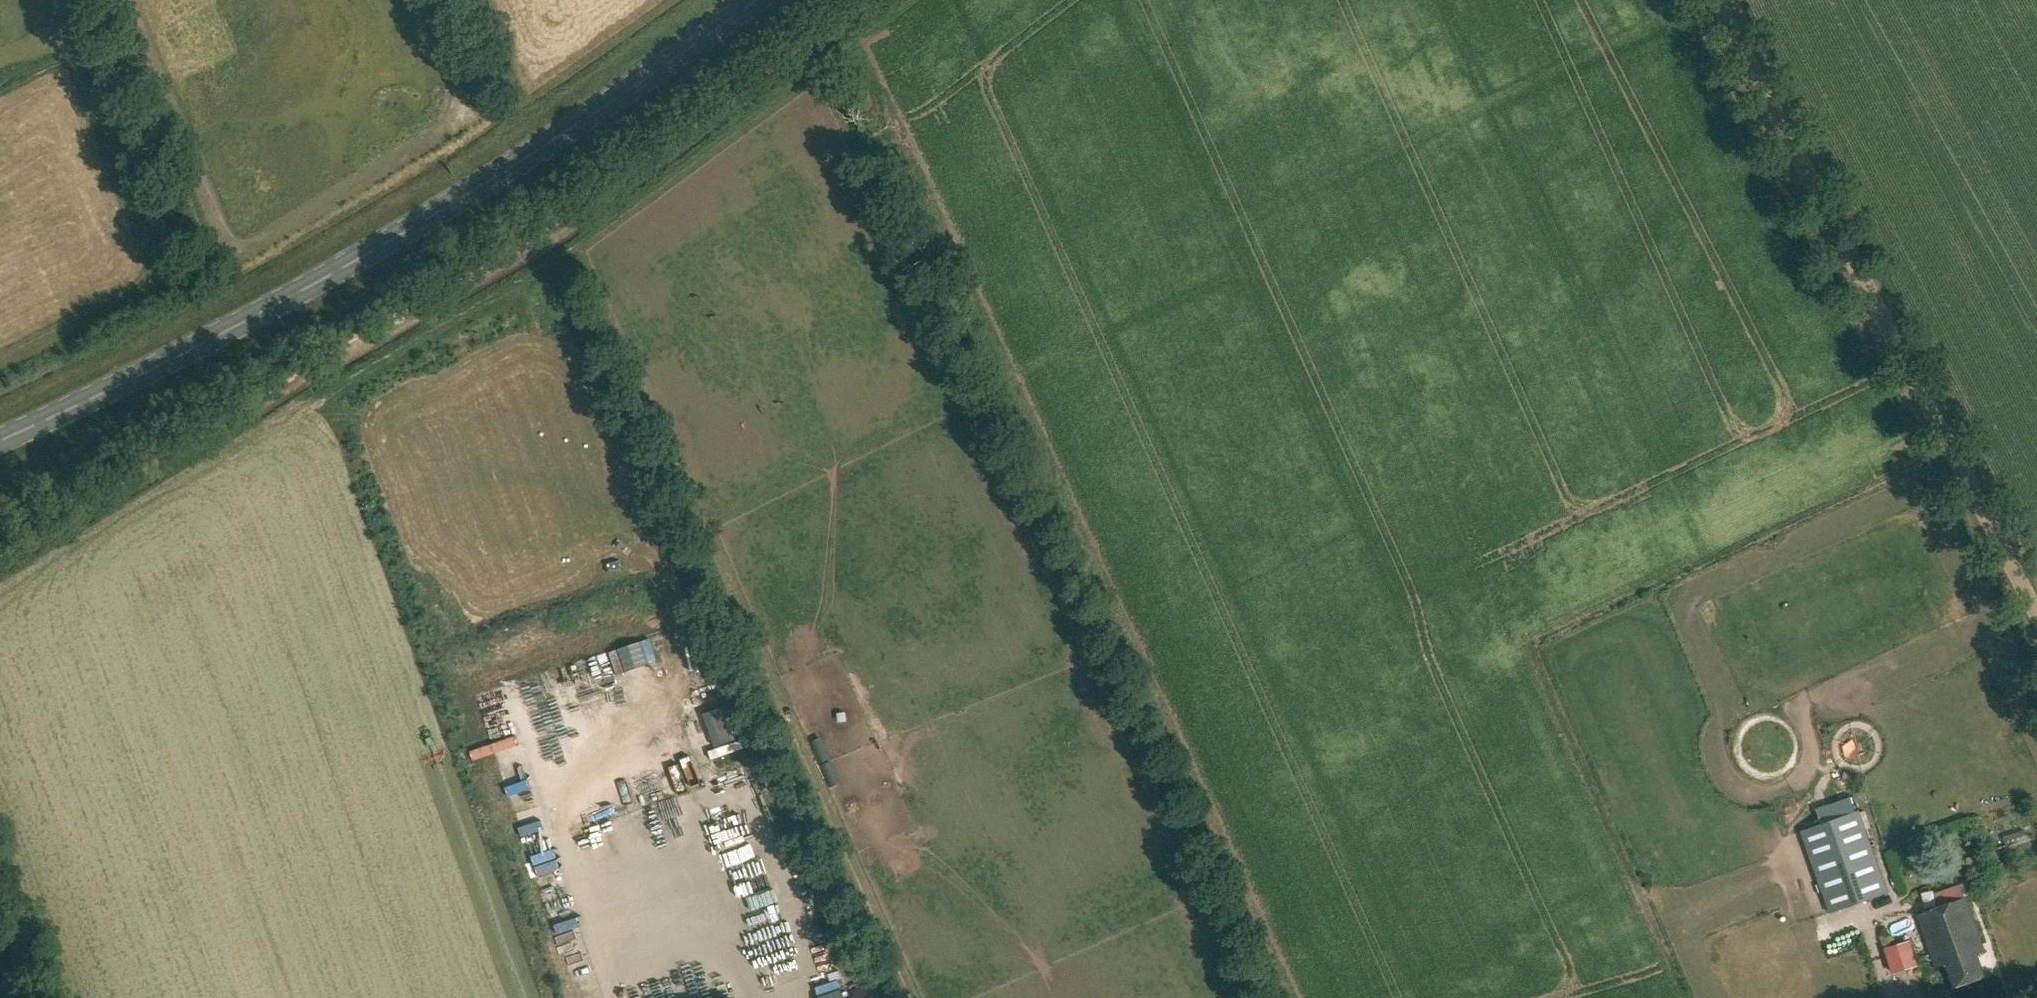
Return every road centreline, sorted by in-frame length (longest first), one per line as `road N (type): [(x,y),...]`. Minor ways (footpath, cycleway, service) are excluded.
road 1 (primary): [(0,442),(351,266),(621,95),(751,0)]
road 2 (unclassified): [(1716,0),(2036,616)]

